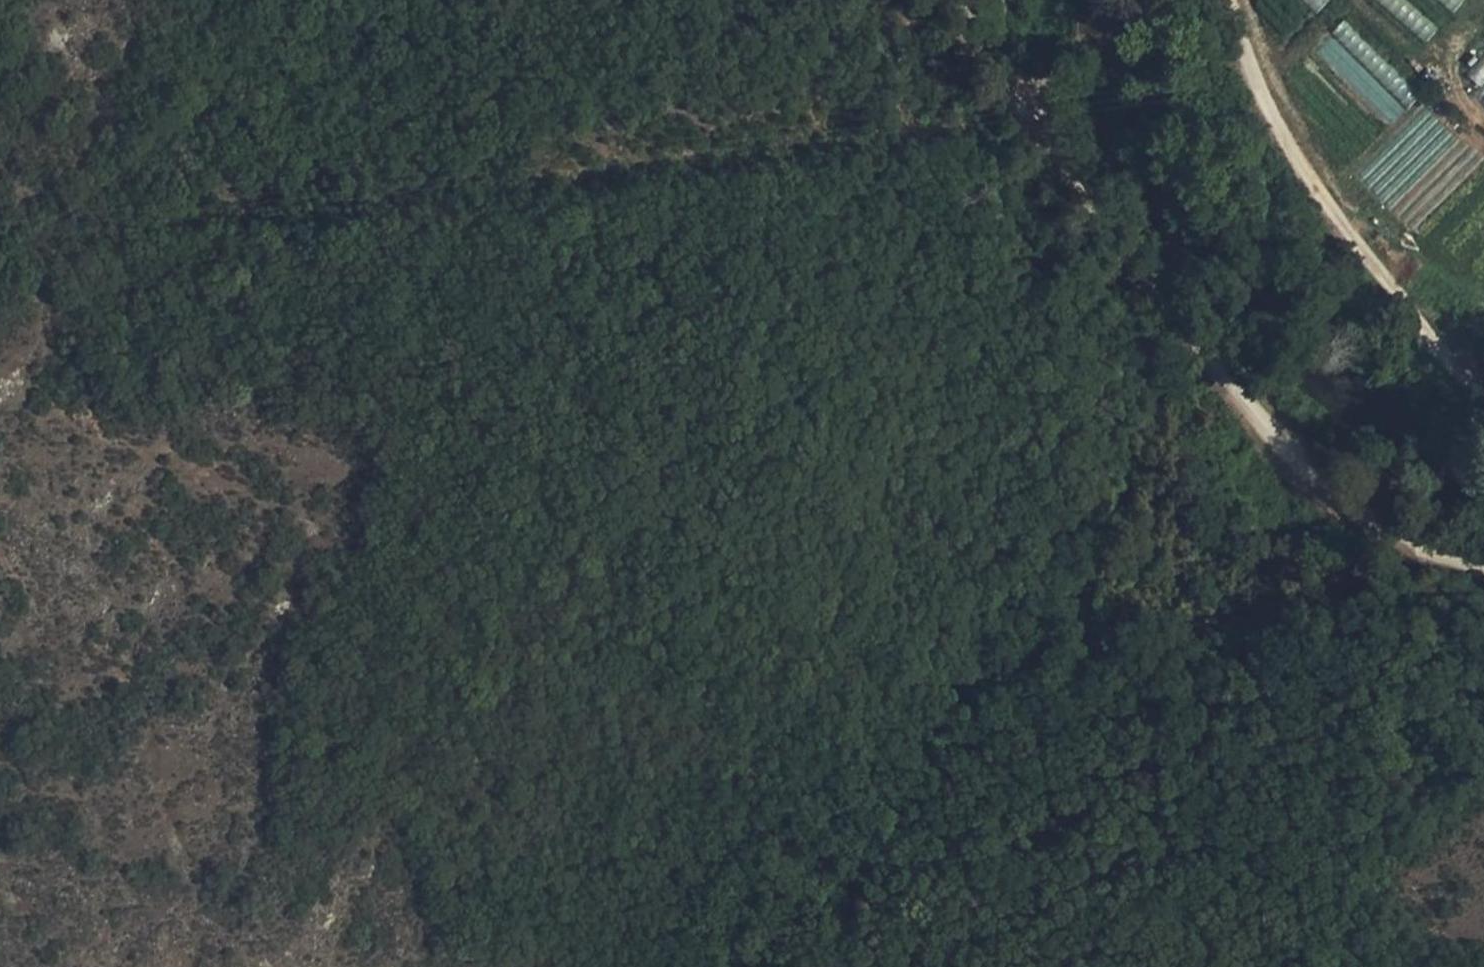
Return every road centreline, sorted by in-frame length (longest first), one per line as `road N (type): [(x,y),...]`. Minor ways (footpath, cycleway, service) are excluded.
road 1 (track): [(1483,567),(1436,551),(1351,502),(1277,440),(1123,245),(971,0)]
road 2 (track): [(1242,0),(1297,177),(1439,344),(1483,366)]

